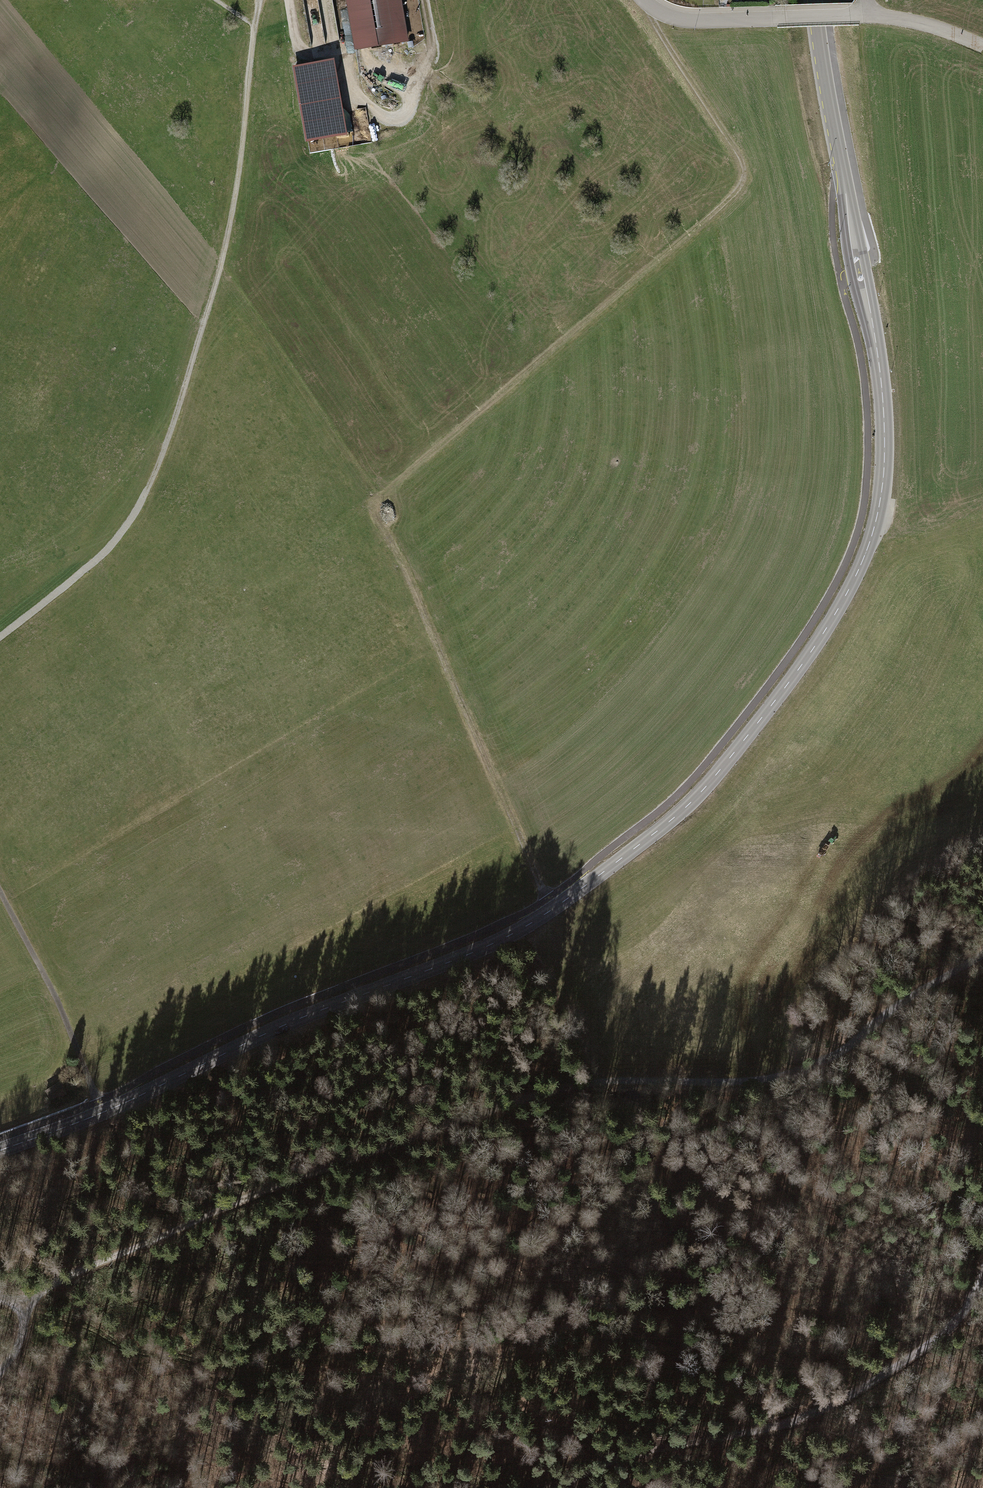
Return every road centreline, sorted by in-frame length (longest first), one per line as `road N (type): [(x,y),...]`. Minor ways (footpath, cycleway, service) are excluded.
road 1 (secondary): [(815,0),(883,393),(884,467),(877,521),(824,632),(688,806),(551,910),(496,942),(0,1150)]
road 2 (track): [(551,910),(376,503),(744,184),(742,157),(650,7)]
road 3 (track): [(14,1307),(217,1209),(539,1093),(620,1081),(735,1083),(813,1066),(982,955)]
road 4 (track): [(262,0),(220,273),(149,490),(104,561),(0,637)]
road 5 (track): [(557,1487),(633,1451),(770,1428),(856,1392),(956,1323),(982,1270)]
road 6 (track): [(425,0),(435,55),(410,113),(391,122),(349,83),(338,54),(301,52),(289,0)]
road 7 (track): [(98,1115),(57,999),(0,891)]
road 8 (residential): [(644,0),(690,21),(857,16)]

